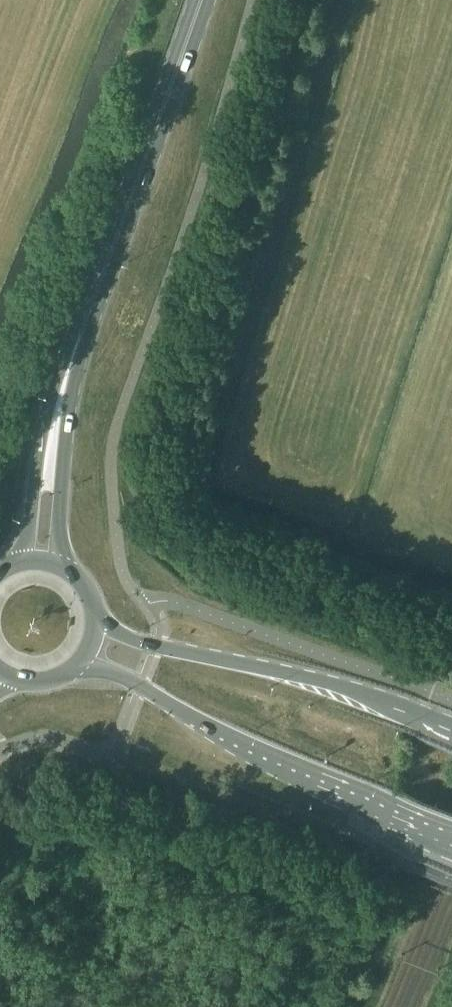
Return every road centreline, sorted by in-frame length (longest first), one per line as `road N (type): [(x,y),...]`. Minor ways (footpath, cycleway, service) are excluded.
road 1 (secondary): [(78,664),(126,677),(251,743),(451,822)]
road 2 (secondary): [(451,729),(345,688),(137,640),(98,616)]
road 3 (secondary): [(77,346),(201,0)]
road 4 (secondary): [(77,346),(46,416),(20,559)]
road 5 (secondary): [(66,565),(59,513),(77,346)]

